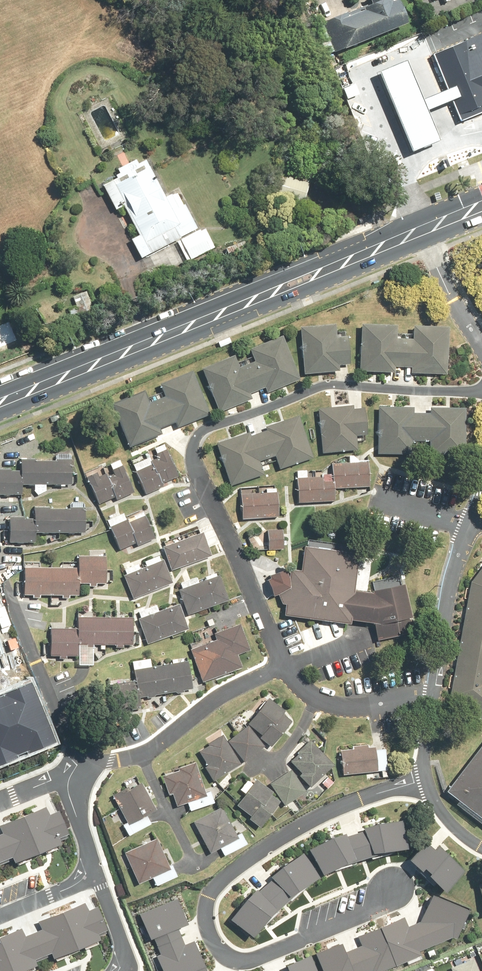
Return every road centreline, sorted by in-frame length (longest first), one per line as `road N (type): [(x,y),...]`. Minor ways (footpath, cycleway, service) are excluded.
road 1 (residential): [(286,666),(194,456),(198,433),(326,385),(481,393)]
road 2 (residential): [(427,785),(296,817),(229,868),(205,903),(205,923),(216,952),(233,961),(256,959),(371,910),(394,887)]
road 3 (secondary): [(0,403),(421,230)]
road 4 (residential): [(0,489),(28,519),(91,689)]
road 5 (residential): [(467,520),(445,601),(433,691)]
road 6 (residential): [(142,755),(222,696),(286,666)]
road 7 (residential): [(421,230),(481,357)]
road 8 (residential): [(142,755),(194,864)]

